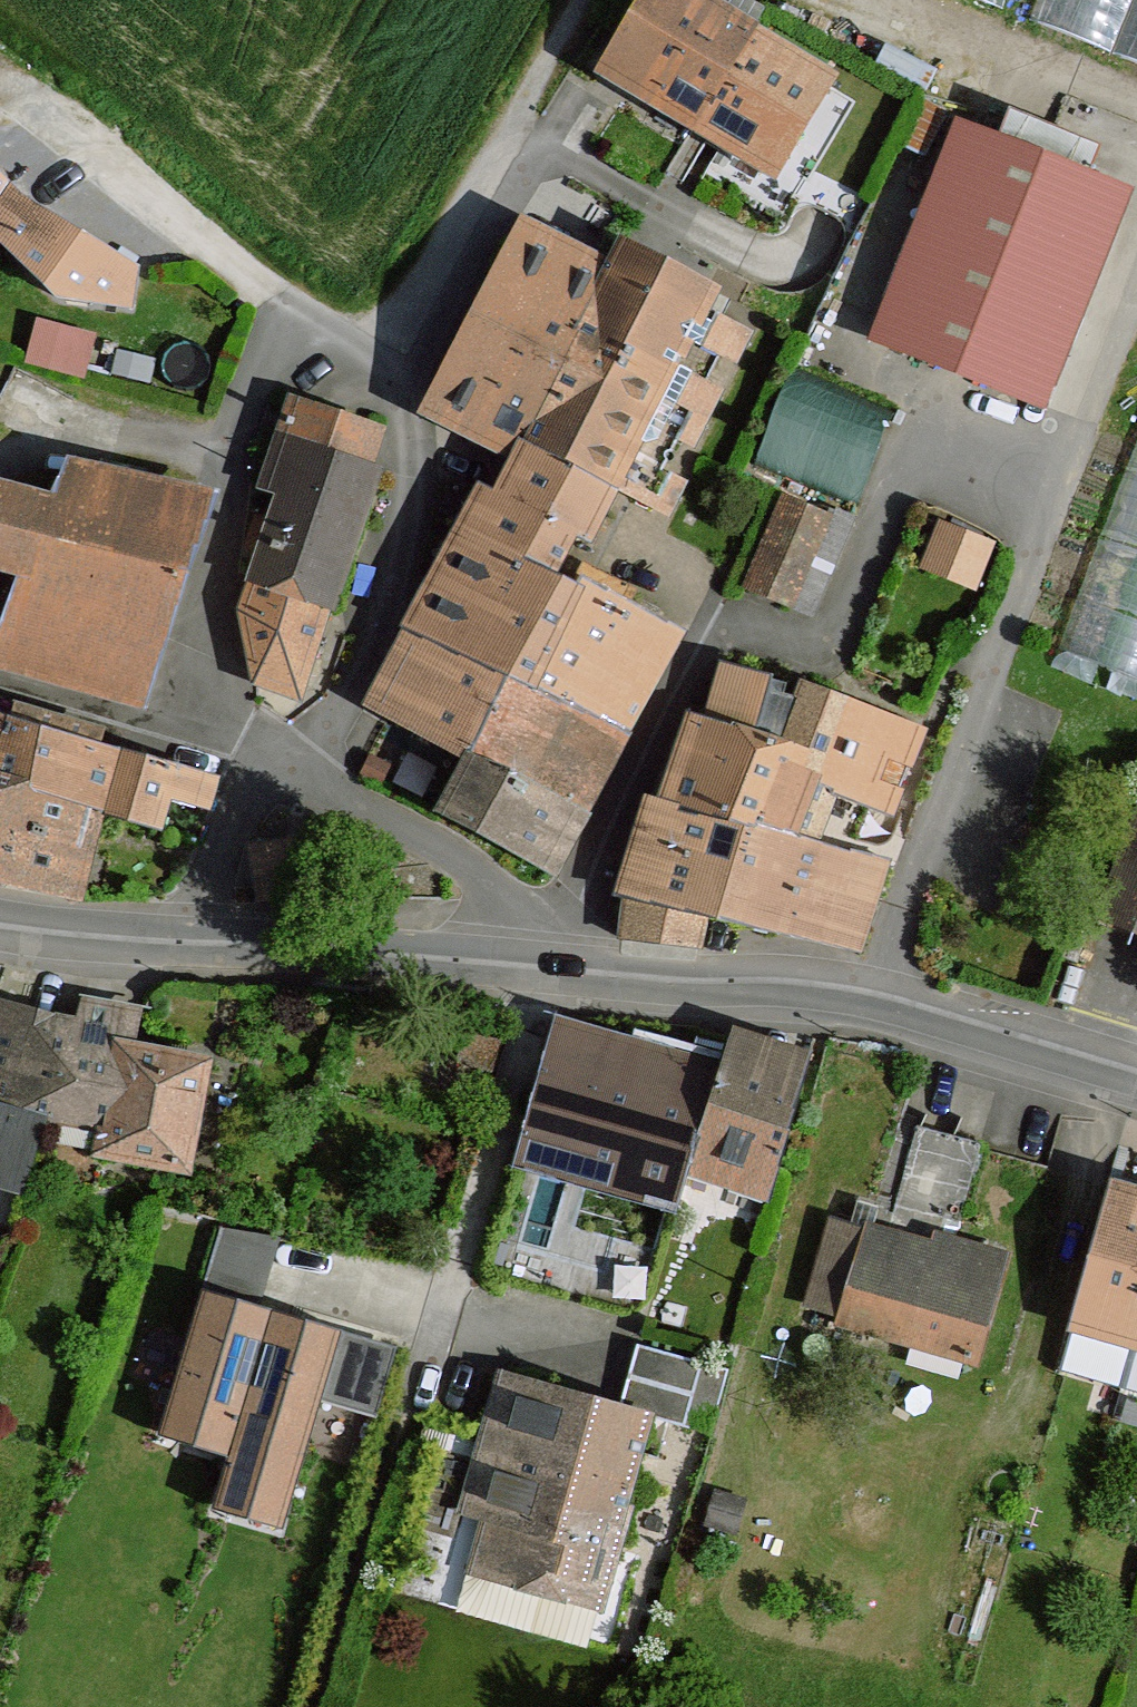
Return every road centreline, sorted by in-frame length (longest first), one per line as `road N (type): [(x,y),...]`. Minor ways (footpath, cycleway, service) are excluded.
road 1 (residential): [(298,770),(348,703),(386,631),(412,511),(415,420),(396,375),(276,296),(246,383),(188,743)]
road 2 (residential): [(1136,291),(871,990)]
road 3 (residential): [(402,1434),(552,967)]
road 4 (track): [(363,353),(437,253),(584,0)]
road 5 (residential): [(552,967),(675,687),(720,605)]
road 6 (unclassified): [(552,967),(188,940)]
road 7 (residential): [(552,967),(478,874),(298,770)]
road 8 (unclassified): [(871,990),(552,967)]
road 9 (track): [(300,1706),(344,1563),(402,1434)]
road 10 (unclassified): [(1136,1072),(871,990)]
road 11 (track): [(893,0),(1136,108)]
road 12 (residential): [(188,743),(0,688)]
road 13 (residential): [(259,760),(188,940)]
road 14 (unclassified): [(188,940),(0,924)]

